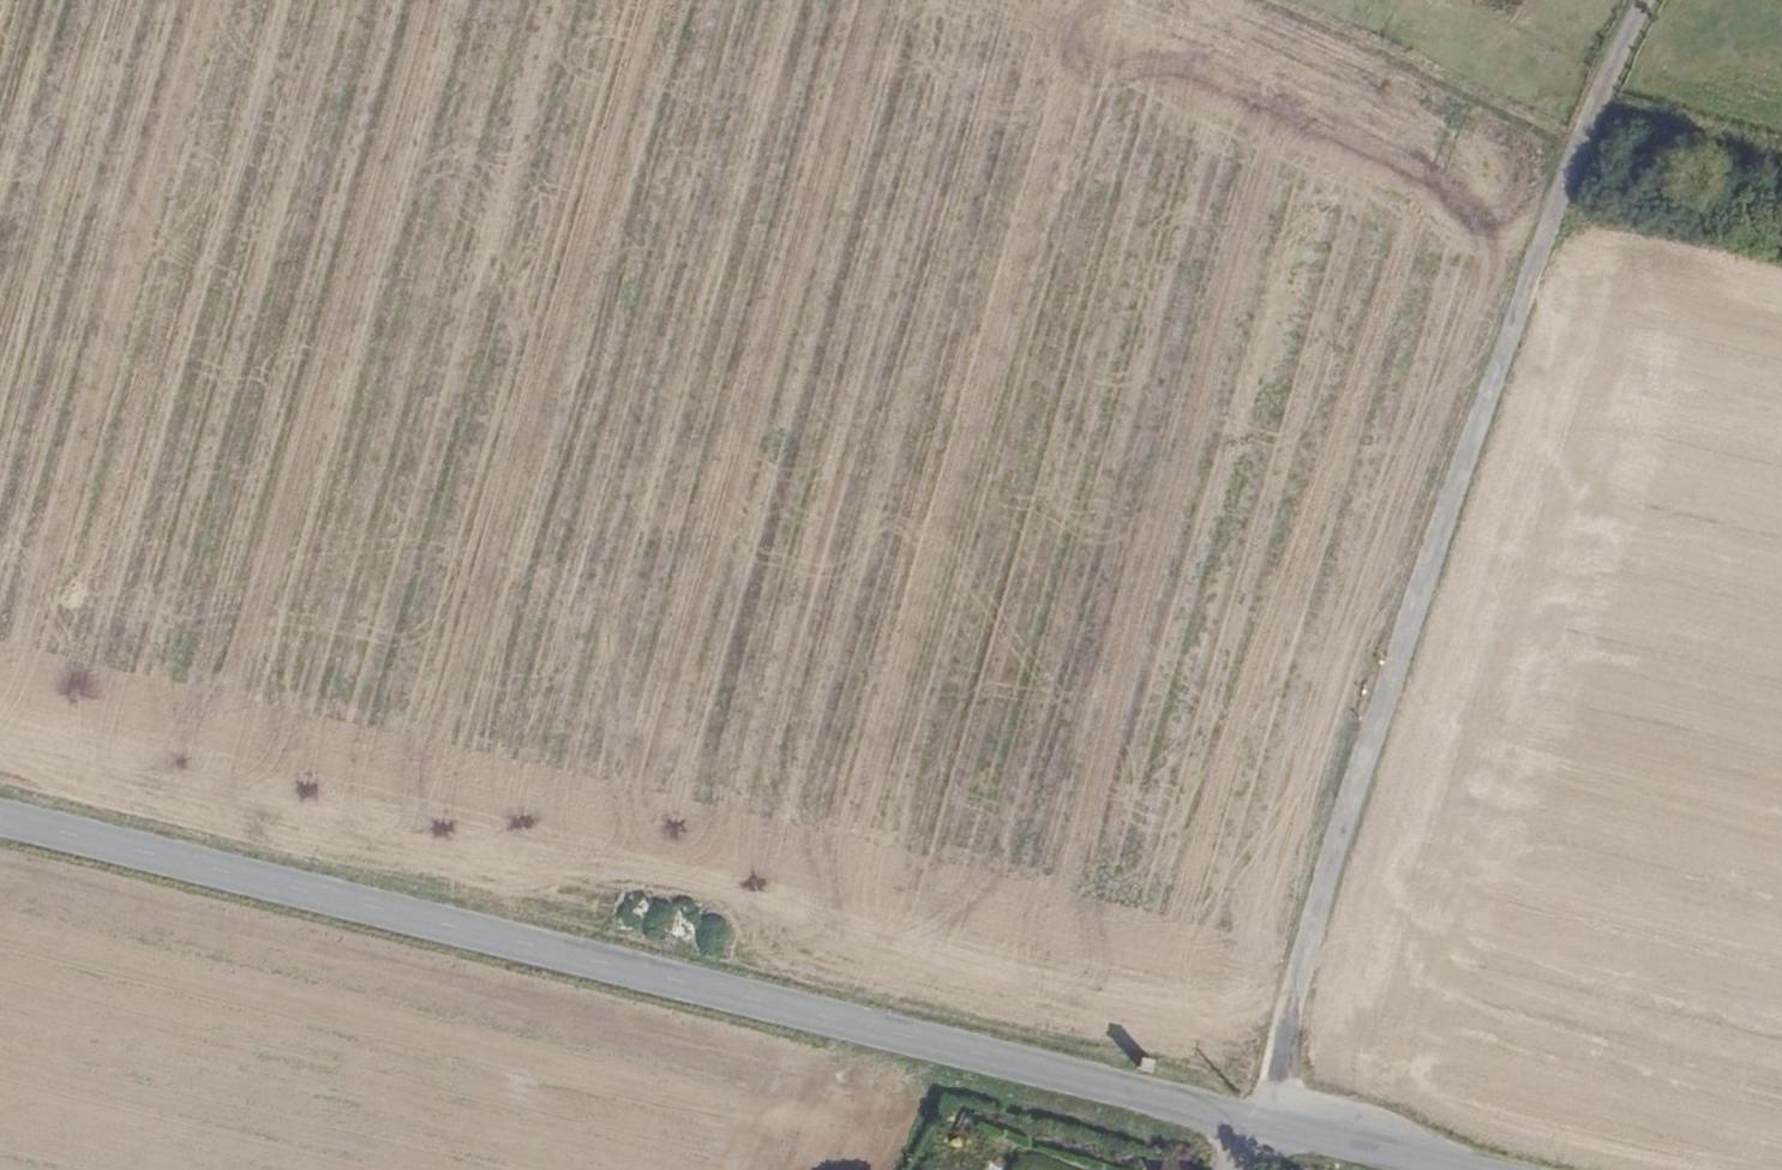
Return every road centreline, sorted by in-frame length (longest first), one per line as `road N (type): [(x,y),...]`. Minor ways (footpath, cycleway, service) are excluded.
road 1 (tertiary): [(1458,1169),(0,816)]
road 2 (track): [(1261,1123),(1390,672),(1555,207),(1646,0)]

